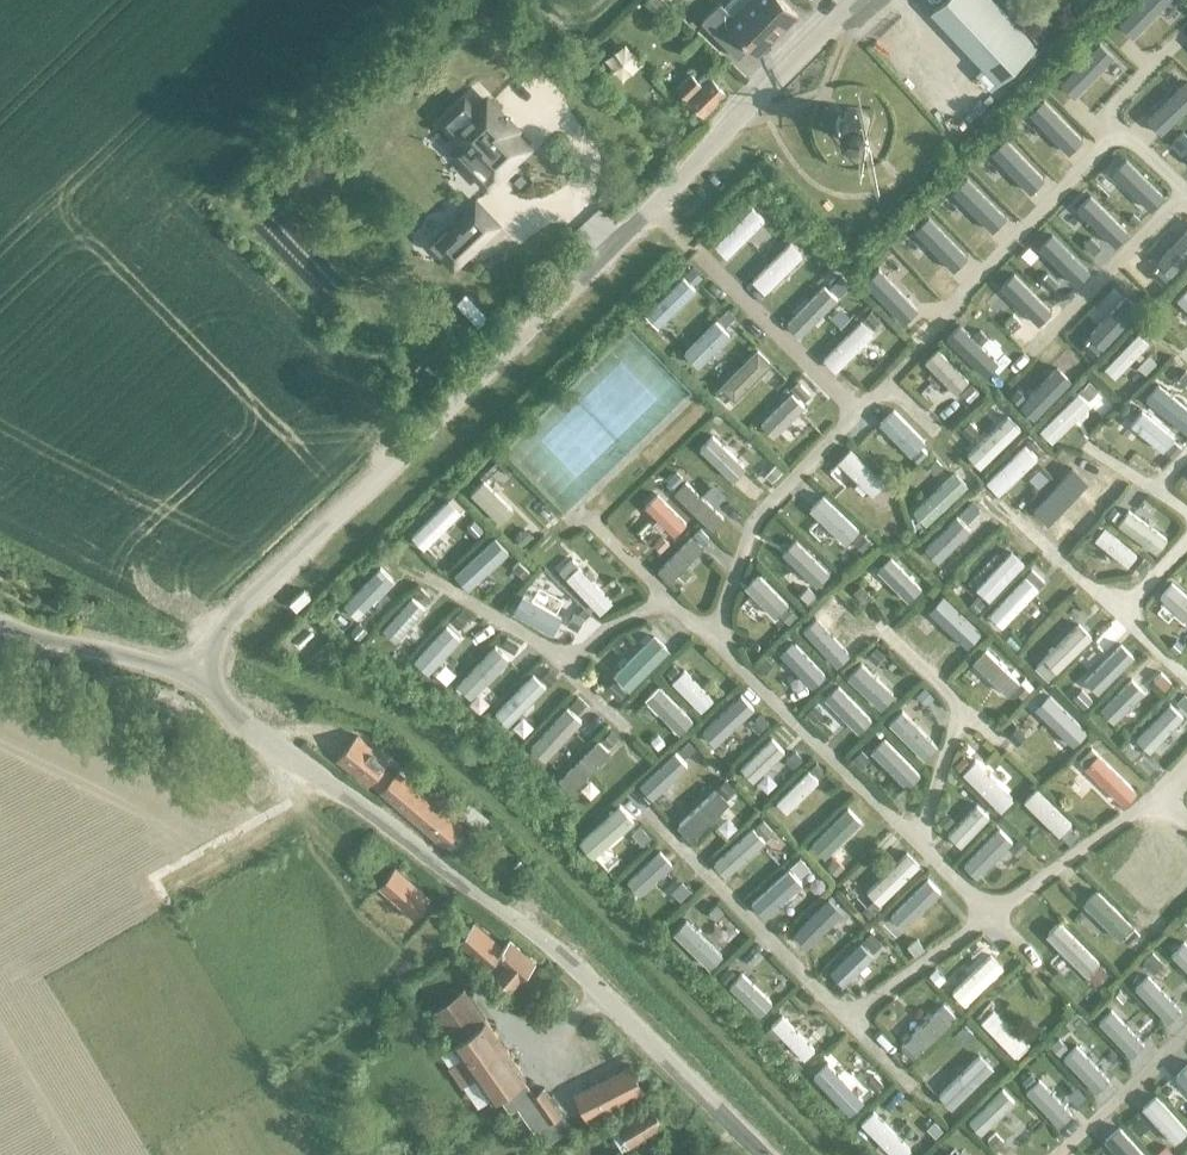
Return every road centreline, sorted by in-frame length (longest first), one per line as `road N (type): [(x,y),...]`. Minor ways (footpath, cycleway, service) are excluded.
road 1 (residential): [(193,676),(228,621),(858,0)]
road 2 (residential): [(761,1154),(551,947),(247,730),(193,676)]
road 3 (residential): [(193,676),(6,626)]

